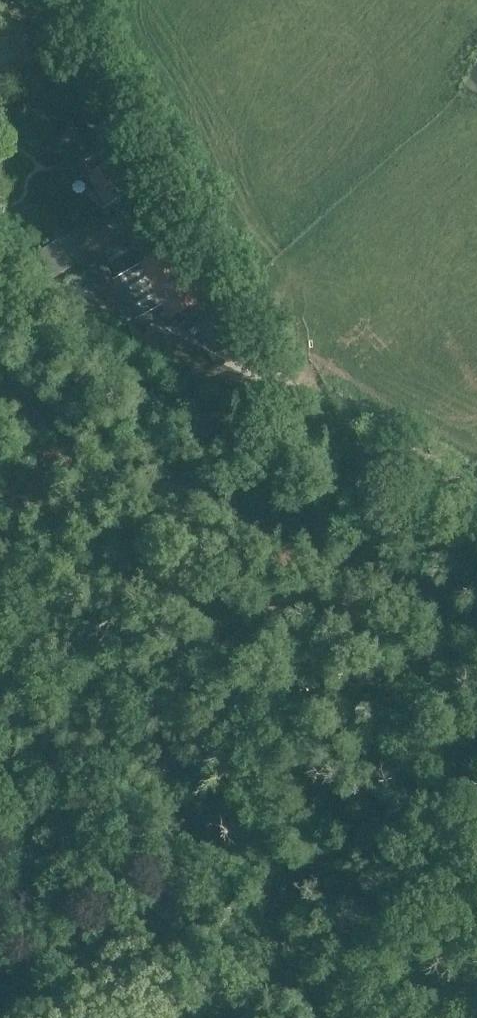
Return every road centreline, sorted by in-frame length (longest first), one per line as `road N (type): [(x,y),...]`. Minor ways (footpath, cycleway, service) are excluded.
road 1 (track): [(60,0),(266,321),(324,369),(476,449)]

